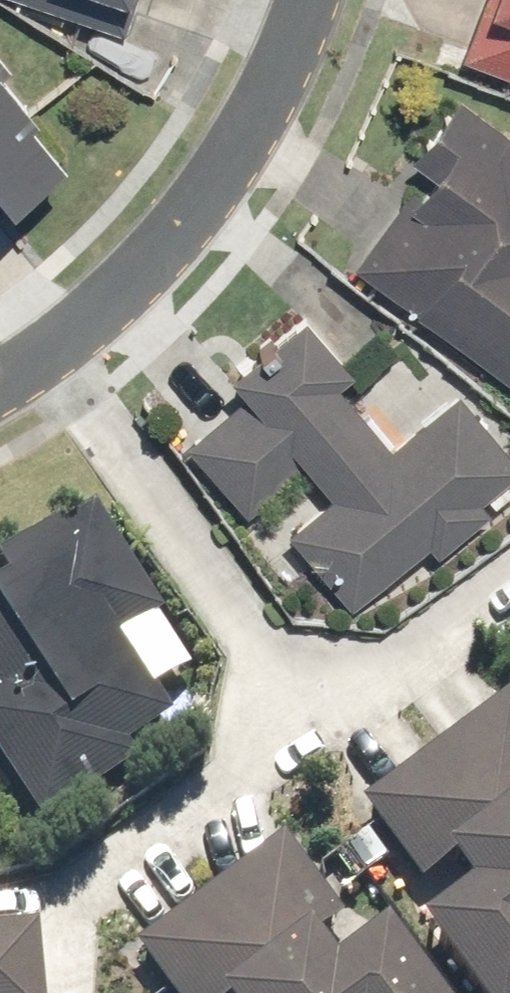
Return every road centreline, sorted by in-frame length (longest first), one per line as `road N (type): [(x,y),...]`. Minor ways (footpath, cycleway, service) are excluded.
road 1 (residential): [(0,388),(54,358),(233,169),(272,96),(303,0)]

